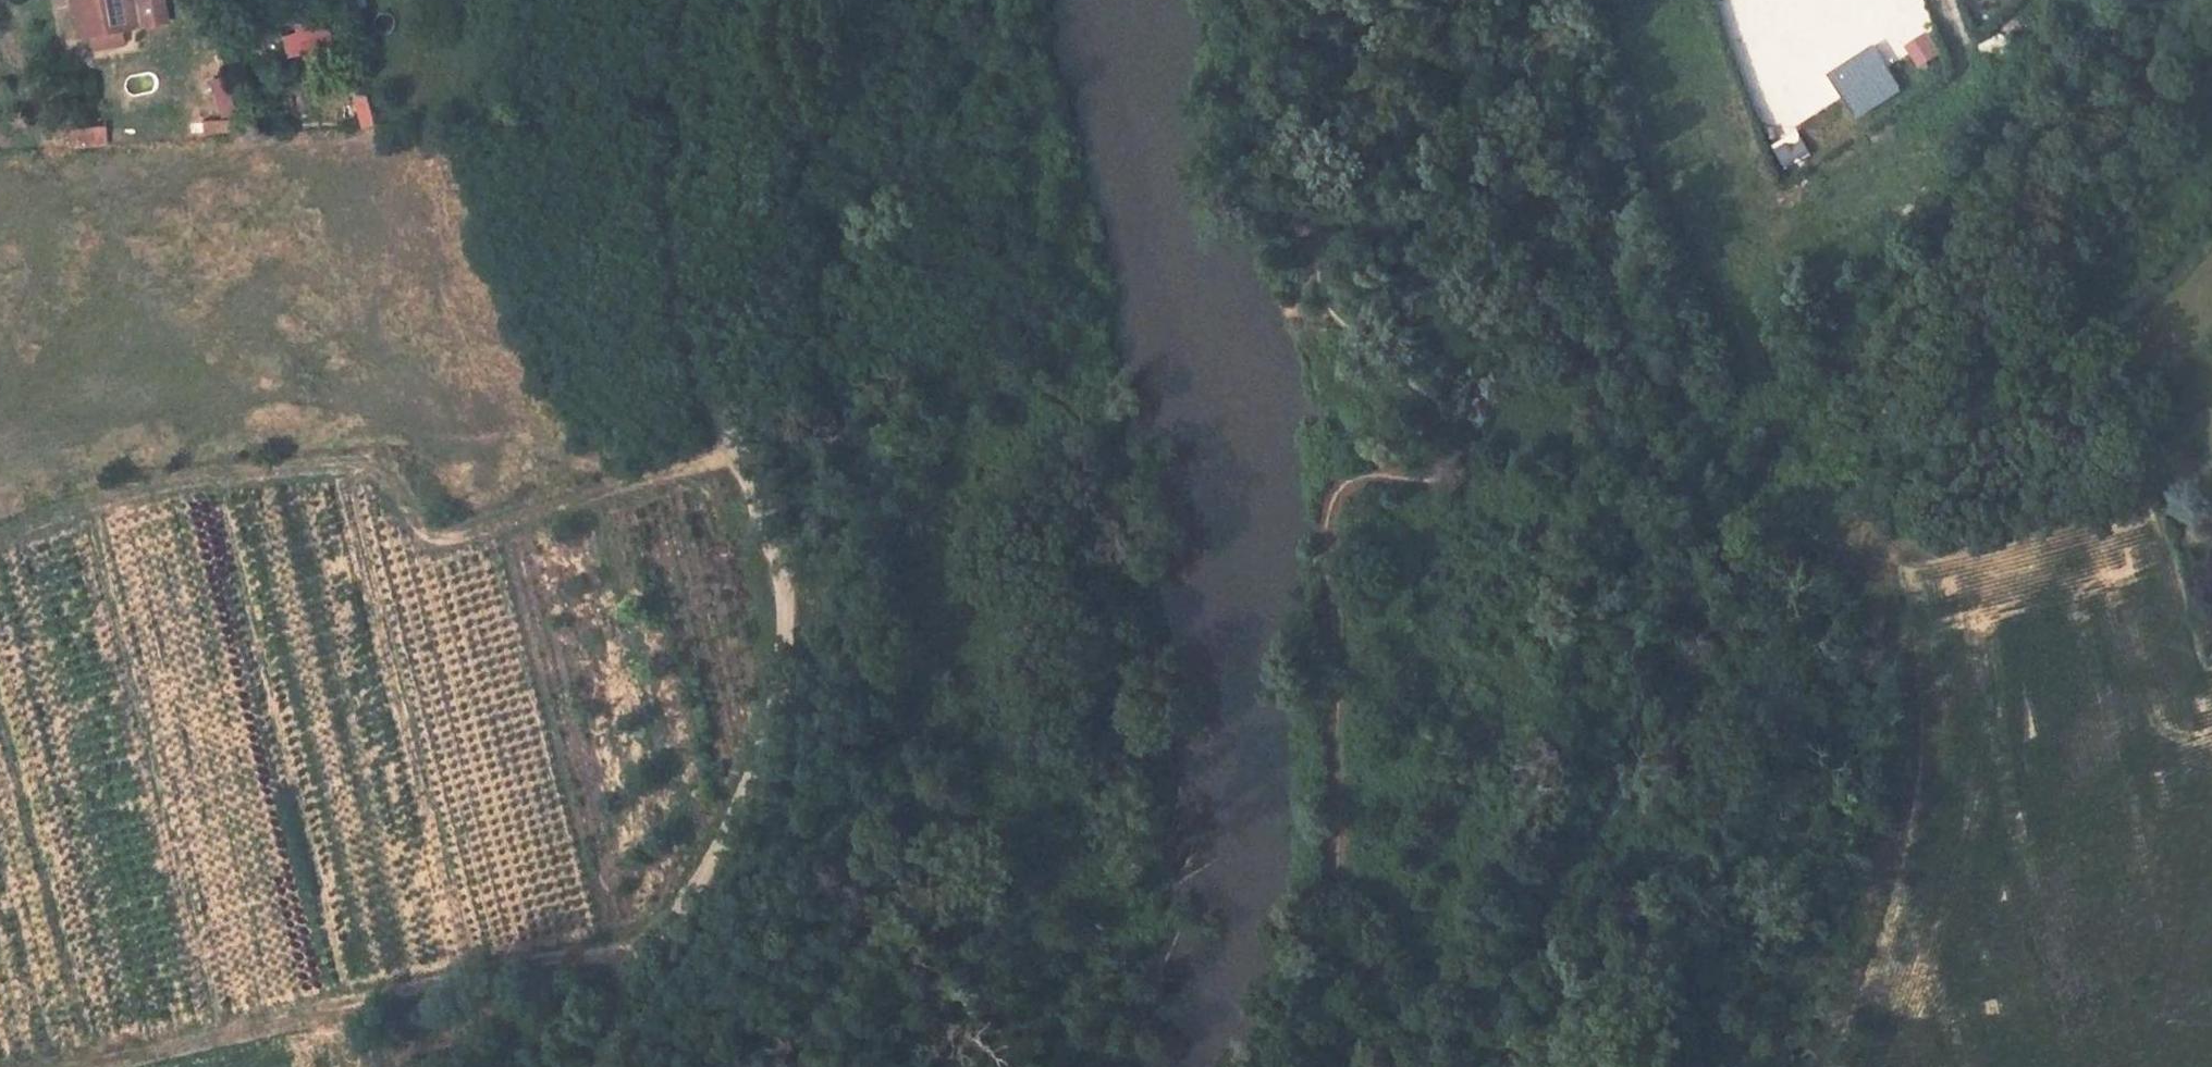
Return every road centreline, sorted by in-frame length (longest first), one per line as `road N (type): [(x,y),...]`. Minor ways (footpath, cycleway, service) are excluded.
road 1 (unclassified): [(608,1066),(618,1013),(651,940),(695,891),(759,766),(780,698),(788,630),(762,501),(713,402),(683,307),(669,214),(692,0)]

